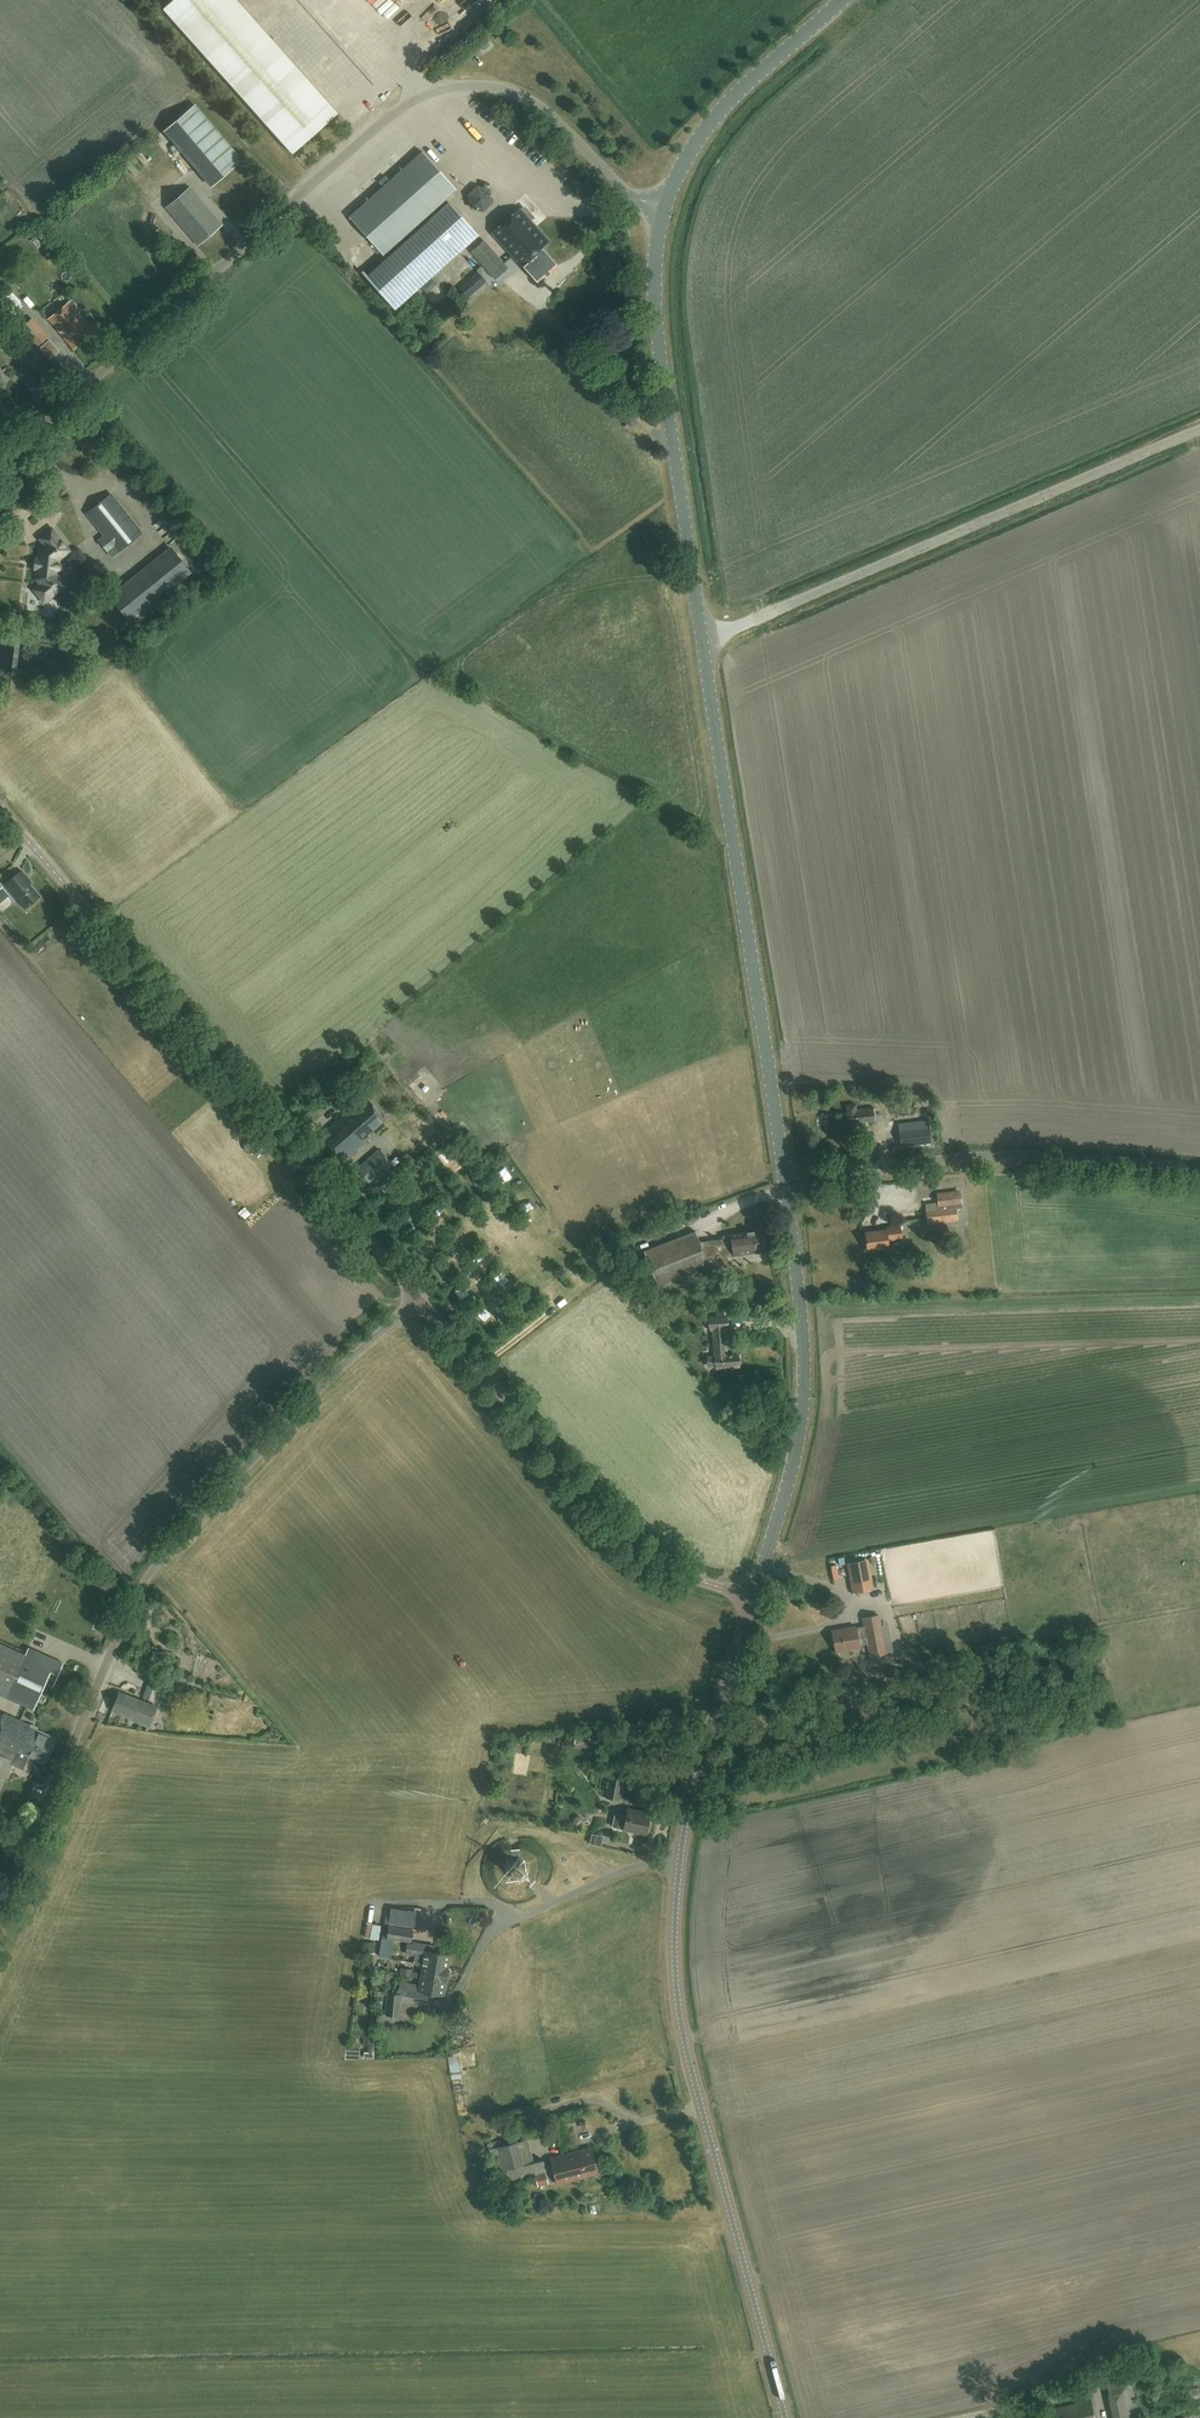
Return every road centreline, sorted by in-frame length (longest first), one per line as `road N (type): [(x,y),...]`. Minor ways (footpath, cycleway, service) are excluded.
road 1 (tertiary): [(786,1183),(659,358),(657,245),(665,215)]
road 2 (unclassified): [(0,462),(303,191),(413,106),(461,91),(500,96),(525,109),(604,183),(665,215)]
road 3 (unclassified): [(0,1909),(140,1591),(268,1441),(418,1294)]
road 4 (unclassified): [(418,1294),(0,805)]
road 5 (tertiary): [(701,2117),(678,1990),(678,1866),(689,1803),(755,1599)]
road 6 (unclassified): [(755,1599),(677,1576),(624,1545),(418,1294)]
road 7 (tertiary): [(755,1599),(791,1492),(802,1416),(786,1183)]
road 8 (unclassified): [(1199,1168),(995,1156),(786,1183)]
road 9 (tertiary): [(785,2417),(701,2117)]
road 10 (tertiary): [(665,215),(701,141),(841,0)]

